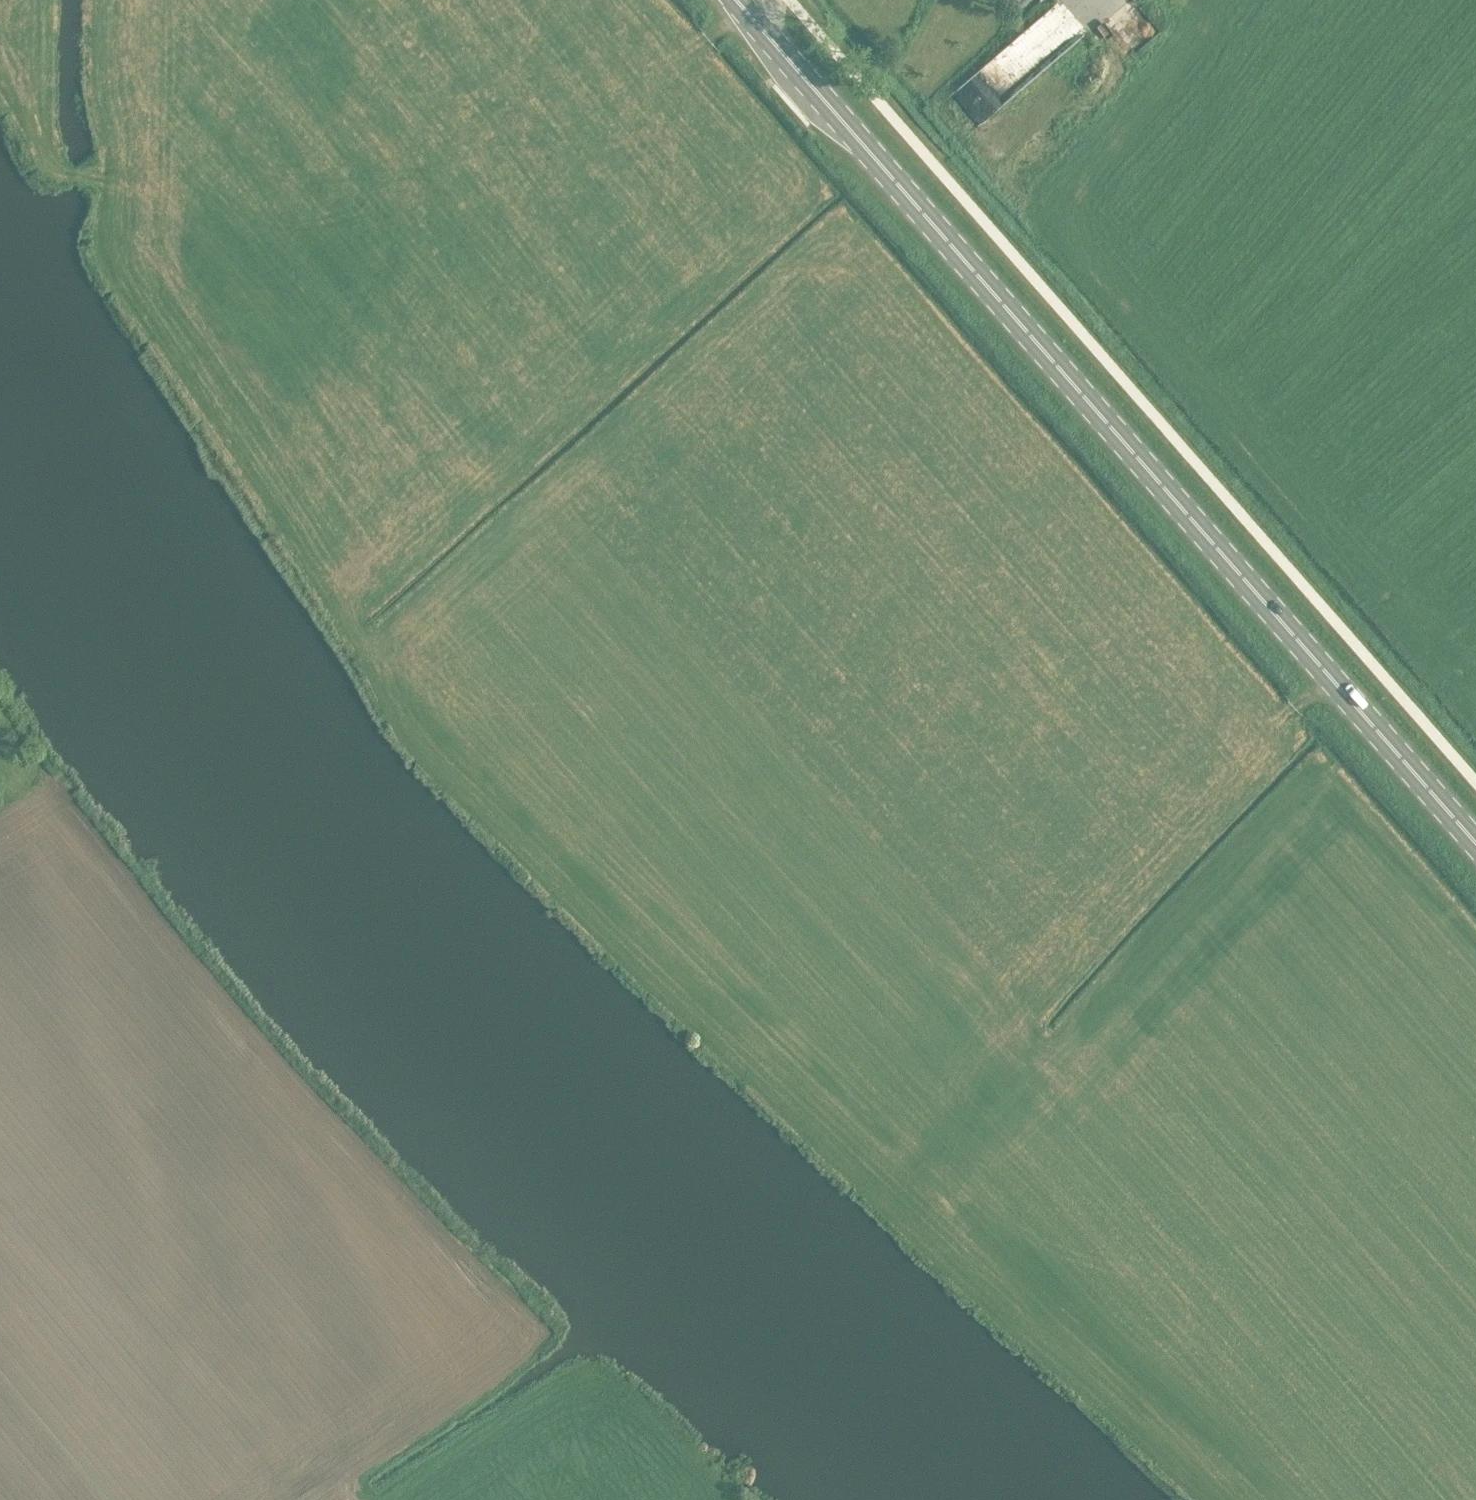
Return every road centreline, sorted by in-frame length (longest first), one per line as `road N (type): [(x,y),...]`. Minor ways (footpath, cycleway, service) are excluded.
road 1 (secondary): [(1475,845),(732,0)]

